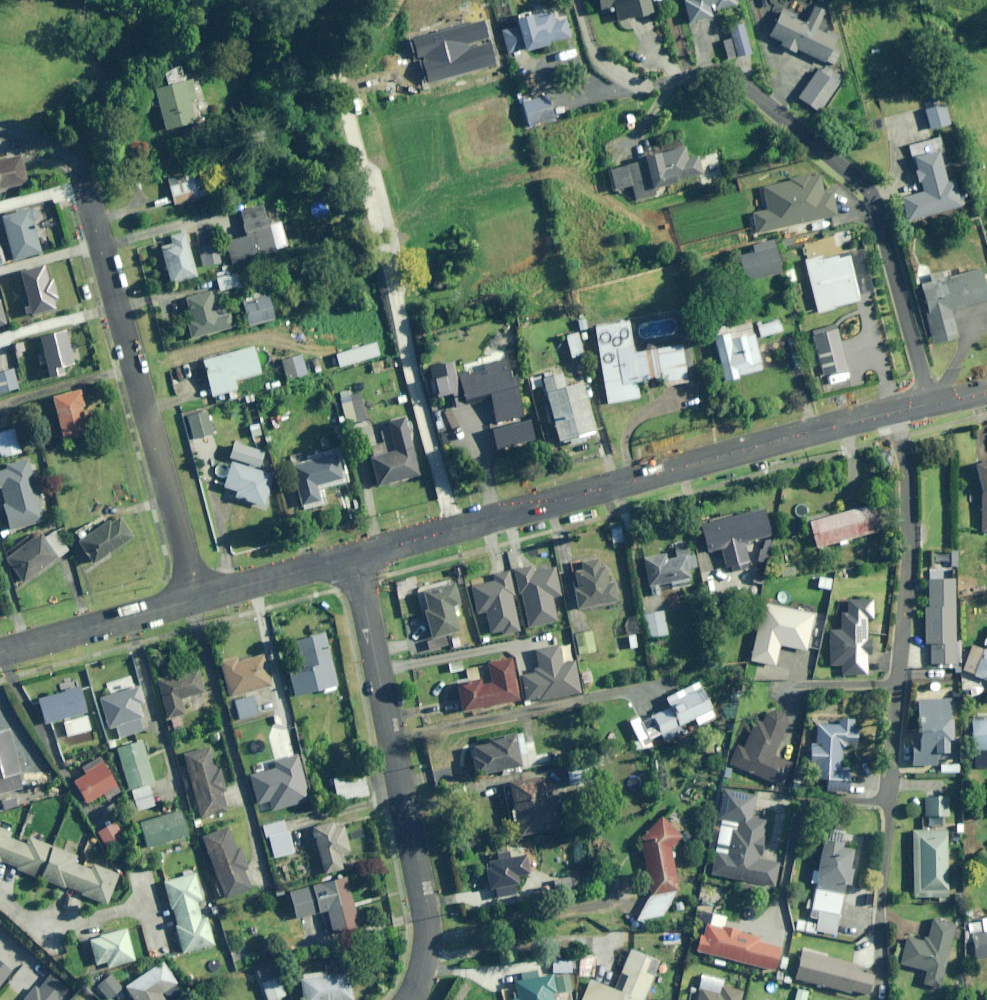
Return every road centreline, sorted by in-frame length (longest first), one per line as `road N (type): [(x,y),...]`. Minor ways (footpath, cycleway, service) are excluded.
road 1 (unclassified): [(353,557),(894,412)]
road 2 (residential): [(654,85),(729,72),(873,194),(930,403)]
road 3 (residential): [(353,557),(428,930),(427,960),(405,999)]
road 4 (unknown): [(338,114),(456,529)]
road 5 (residential): [(82,185),(196,598)]
road 6 (residential): [(896,683),(910,544),(894,412)]
road 7 (unclassified): [(0,652),(196,598)]
road 8 (residential): [(885,799),(801,798),(783,890)]
road 9 (unclassified): [(196,598),(353,557)]
road 10 (residential): [(879,929),(885,799)]

